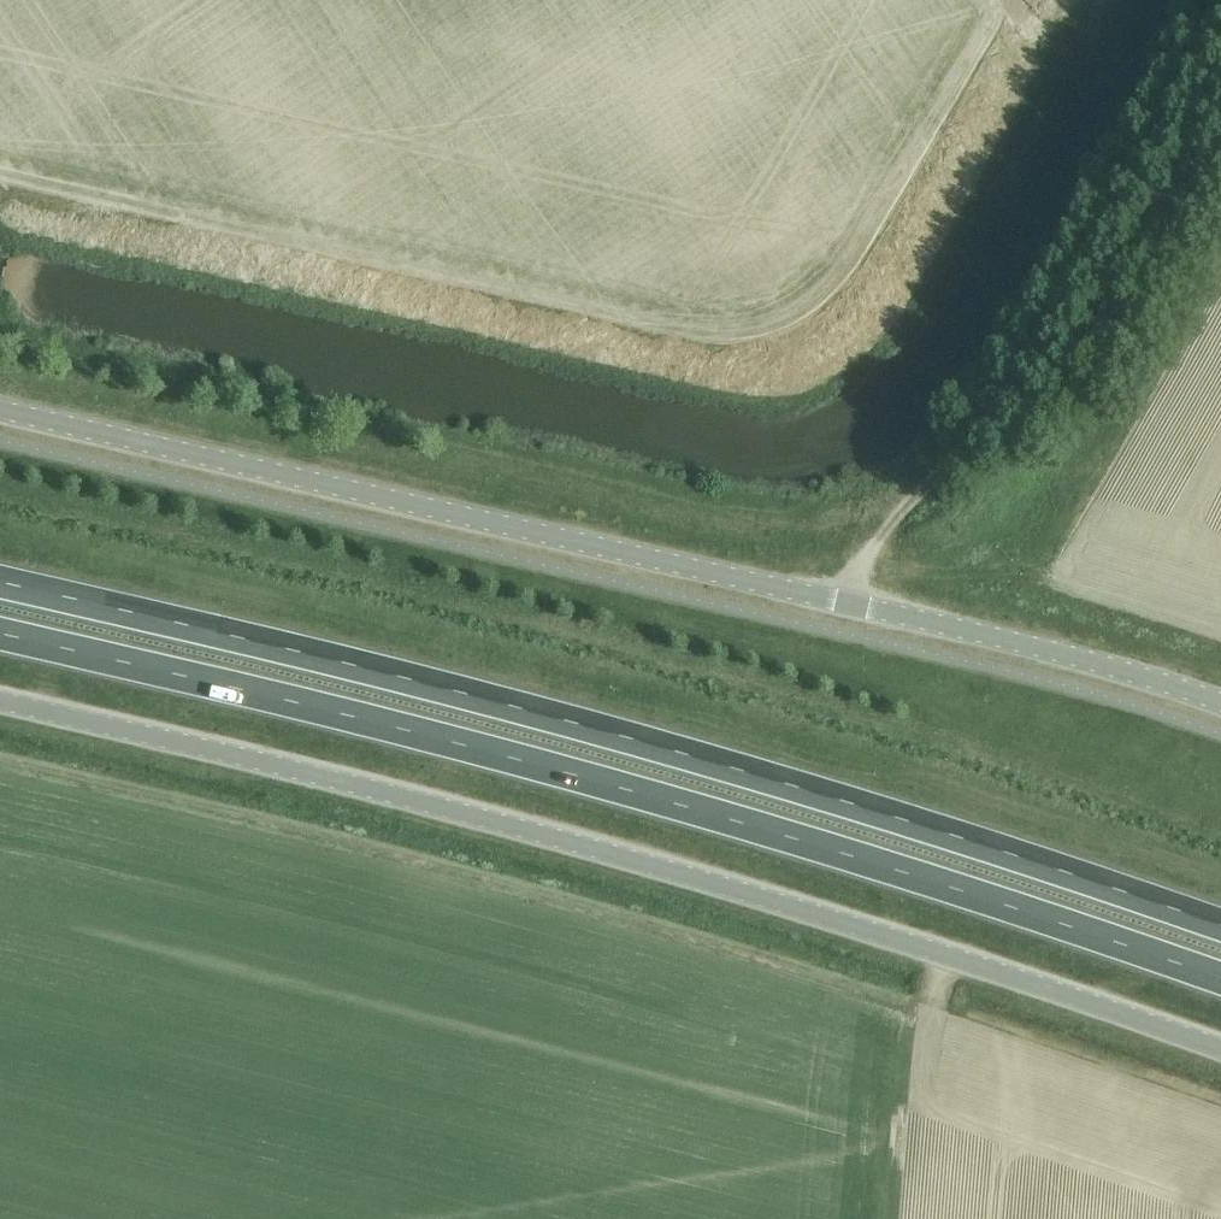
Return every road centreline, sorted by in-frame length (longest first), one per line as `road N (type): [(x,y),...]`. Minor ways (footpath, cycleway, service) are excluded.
road 1 (unclassified): [(0,697),(229,749),(847,921),(1220,1049)]
road 2 (trunk): [(0,631),(237,685),(708,815),(1220,983)]
road 3 (trunk): [(1220,926),(768,777),(0,585)]
road 4 (unclassified): [(1220,701),(850,604),(0,413)]
road 5 (track): [(850,604),(904,512),(1019,395),(1220,42)]

